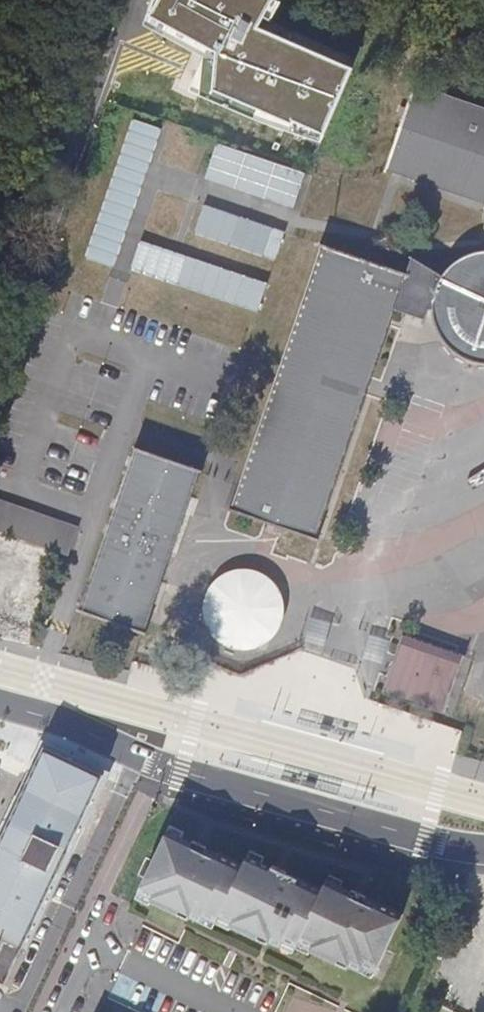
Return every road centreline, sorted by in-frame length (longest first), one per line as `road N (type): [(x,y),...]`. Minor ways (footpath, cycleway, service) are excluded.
road 1 (tertiary): [(0,705),(160,767),(483,851)]

